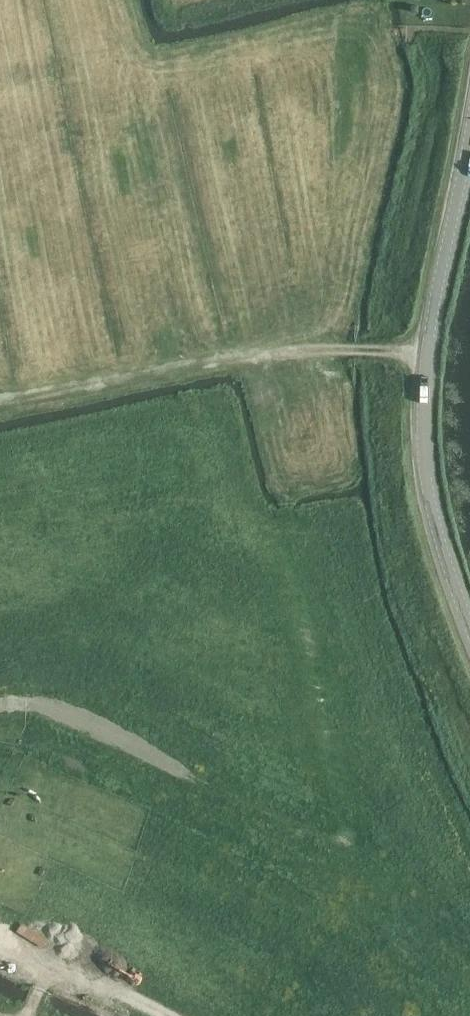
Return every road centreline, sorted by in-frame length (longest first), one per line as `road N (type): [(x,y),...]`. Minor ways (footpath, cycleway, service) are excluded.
road 1 (tertiary): [(469,626),(433,512),(424,425),(430,338),(469,142)]
road 2 (track): [(0,399),(246,354),(376,346),(429,352)]
road 3 (track): [(27,1015),(45,977),(73,968),(163,1015)]

